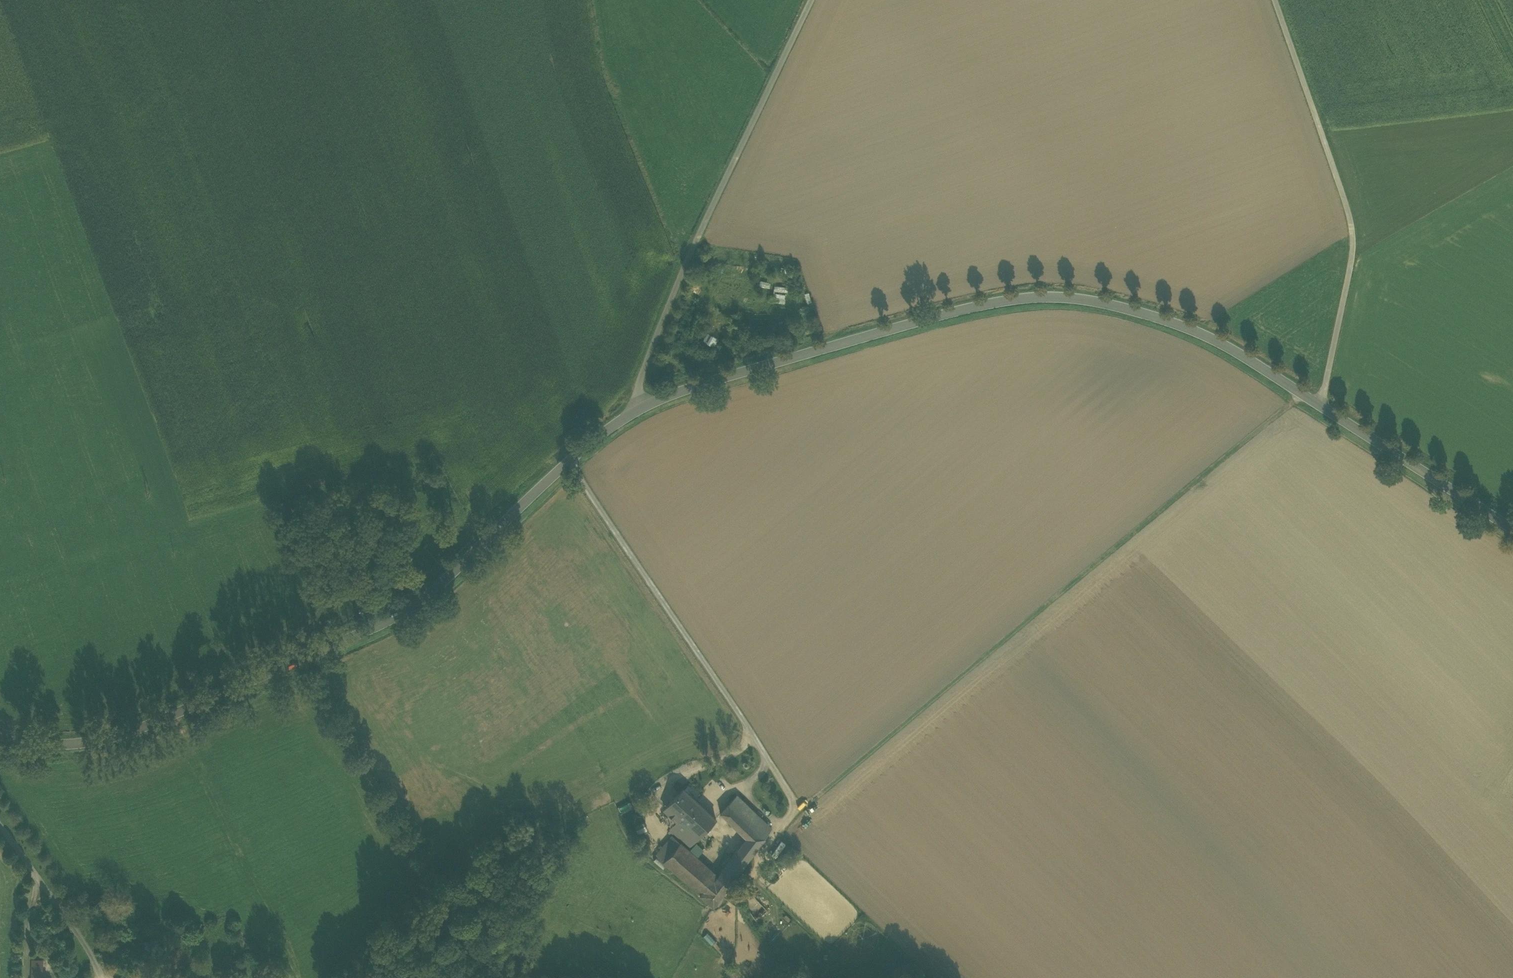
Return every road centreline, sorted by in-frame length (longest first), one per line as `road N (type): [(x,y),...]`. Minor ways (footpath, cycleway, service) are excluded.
road 1 (secondary): [(625,416),(769,364),(991,302),(1044,297),(1177,323),(1317,404)]
road 2 (secondary): [(0,734),(57,747),(97,745),(392,619),(423,600),(569,461)]
road 3 (track): [(1301,393),(804,803)]
road 4 (unclassified): [(625,416),(687,263),(812,0)]
road 5 (unclassified): [(1317,404),(1354,251),(1337,173),(1275,0)]
road 6 (unclassified): [(569,461),(804,803)]
road 7 (secondary): [(1317,404),(1512,528)]
road 8 (track): [(1324,139),(1512,106)]

